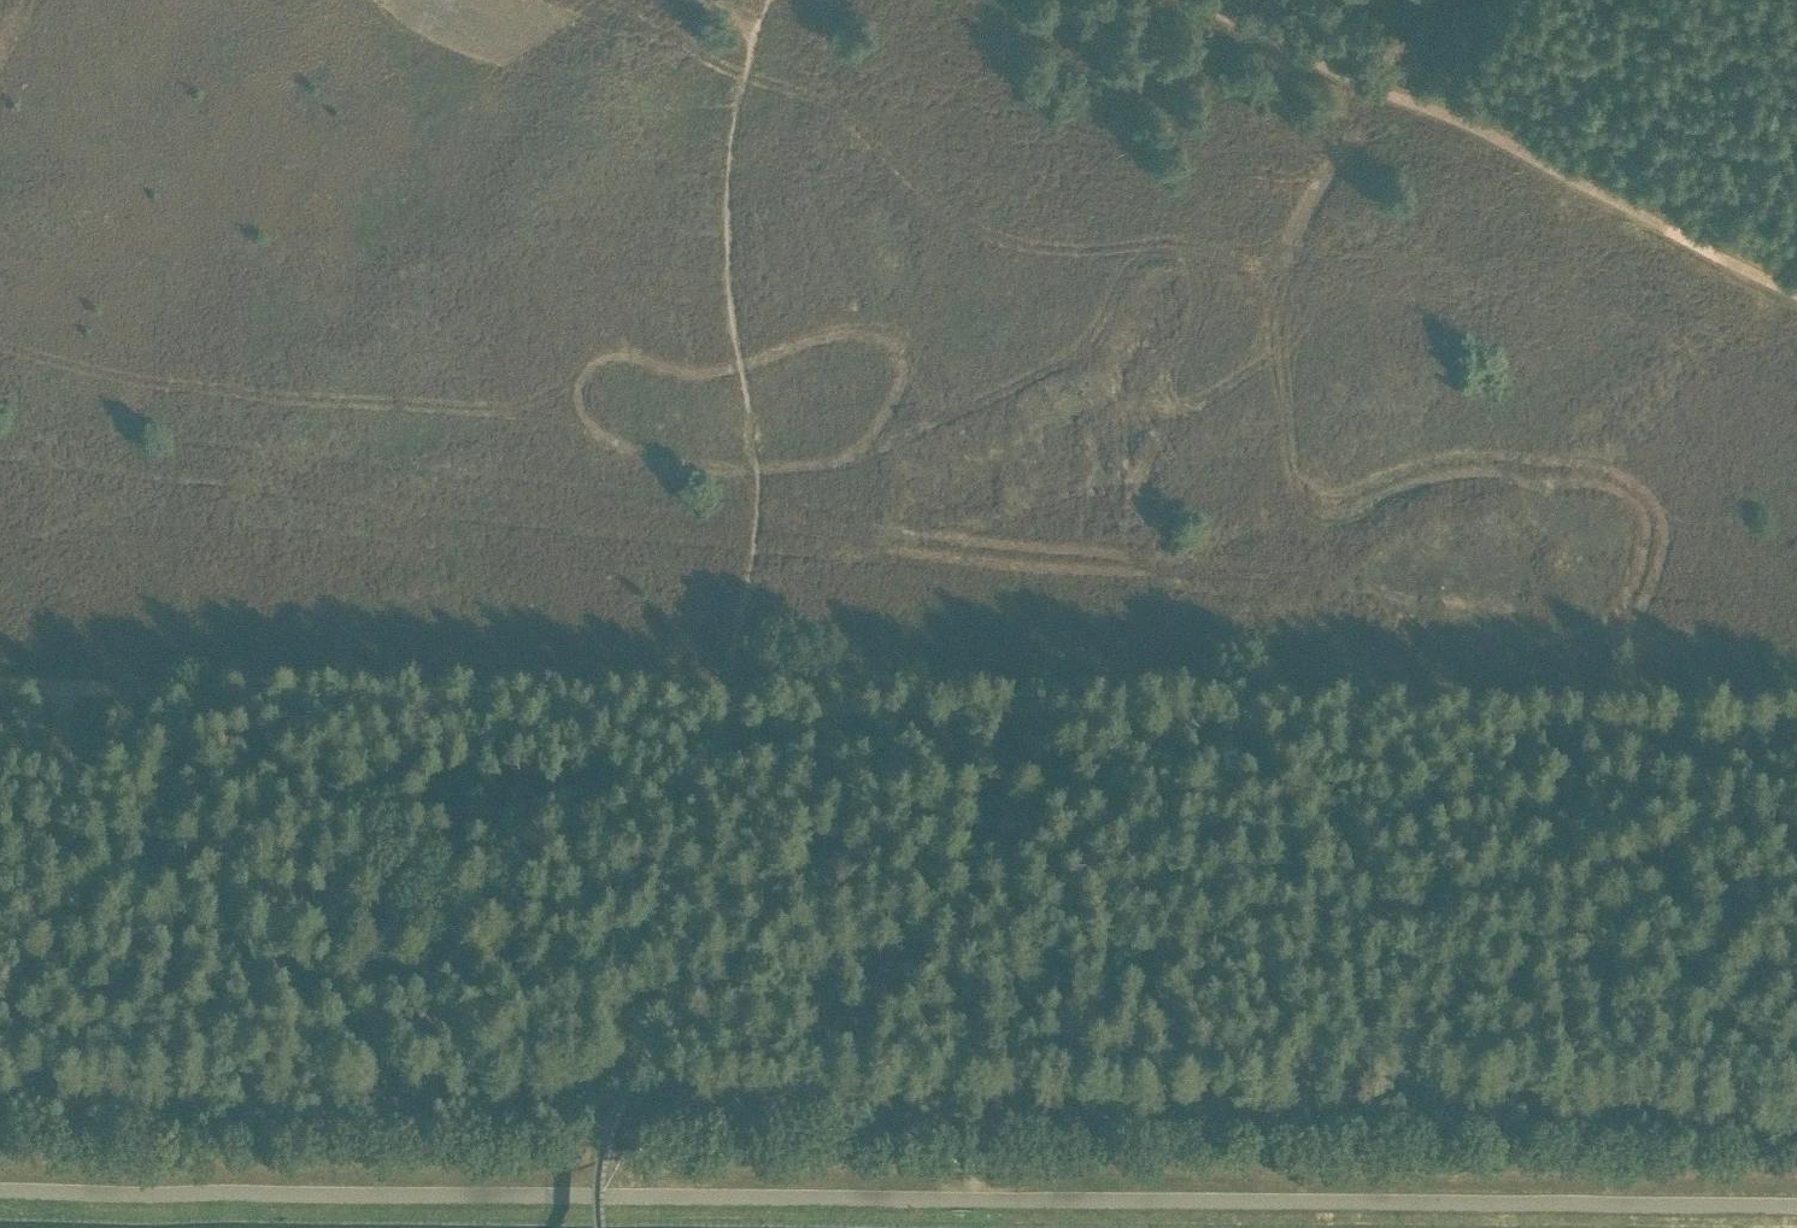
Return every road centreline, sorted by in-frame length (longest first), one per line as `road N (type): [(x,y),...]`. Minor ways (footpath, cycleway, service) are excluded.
road 1 (track): [(1796,712),(719,702)]
road 2 (track): [(719,702),(0,688)]

